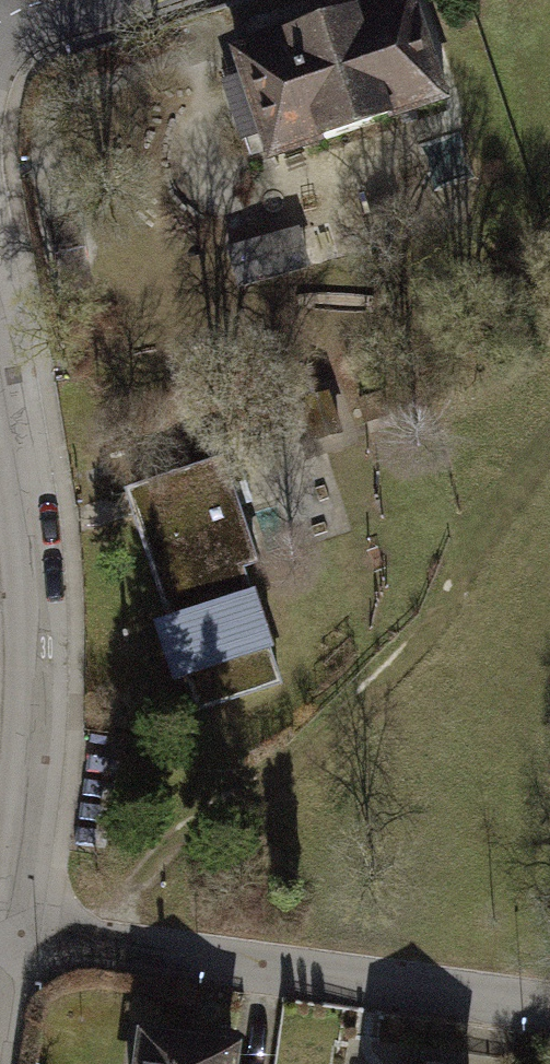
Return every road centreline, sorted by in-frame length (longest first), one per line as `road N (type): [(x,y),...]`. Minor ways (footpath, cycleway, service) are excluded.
road 1 (residential): [(15,932),(43,600),(0,340)]
road 2 (residential): [(15,932),(549,1007)]

